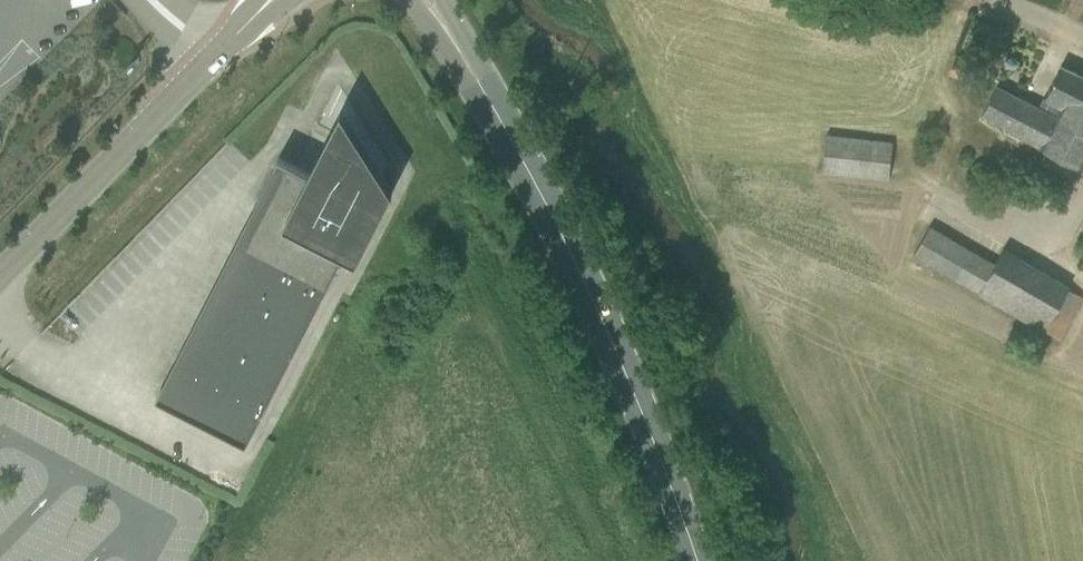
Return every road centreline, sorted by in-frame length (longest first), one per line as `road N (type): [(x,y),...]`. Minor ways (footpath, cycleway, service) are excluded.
road 1 (secondary): [(693,560),(630,383),(572,260),(504,125),(427,0)]
road 2 (unclassified): [(215,56),(0,275)]

